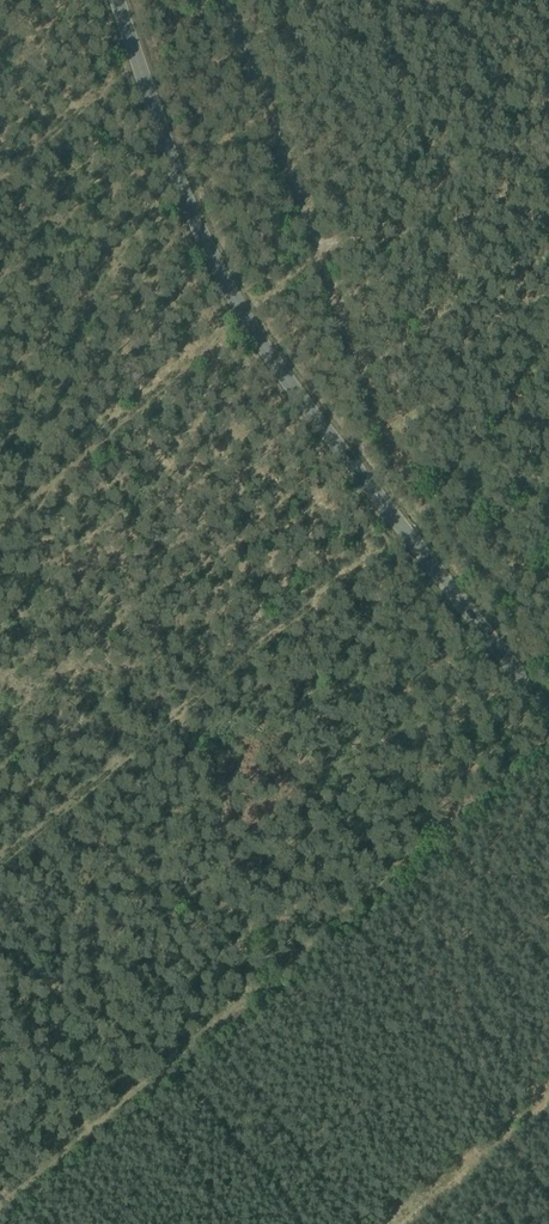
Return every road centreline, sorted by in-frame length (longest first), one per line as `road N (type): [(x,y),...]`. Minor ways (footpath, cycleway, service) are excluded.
road 1 (track): [(222,0),(415,512),(0,864)]
road 2 (unclassified): [(117,0),(196,224),(244,317),(548,714)]
road 3 (track): [(0,1206),(548,736)]
road 4 (track): [(0,528),(244,317)]
road 5 (track): [(0,186),(223,2)]
road 6 (track): [(548,1089),(390,1223)]

